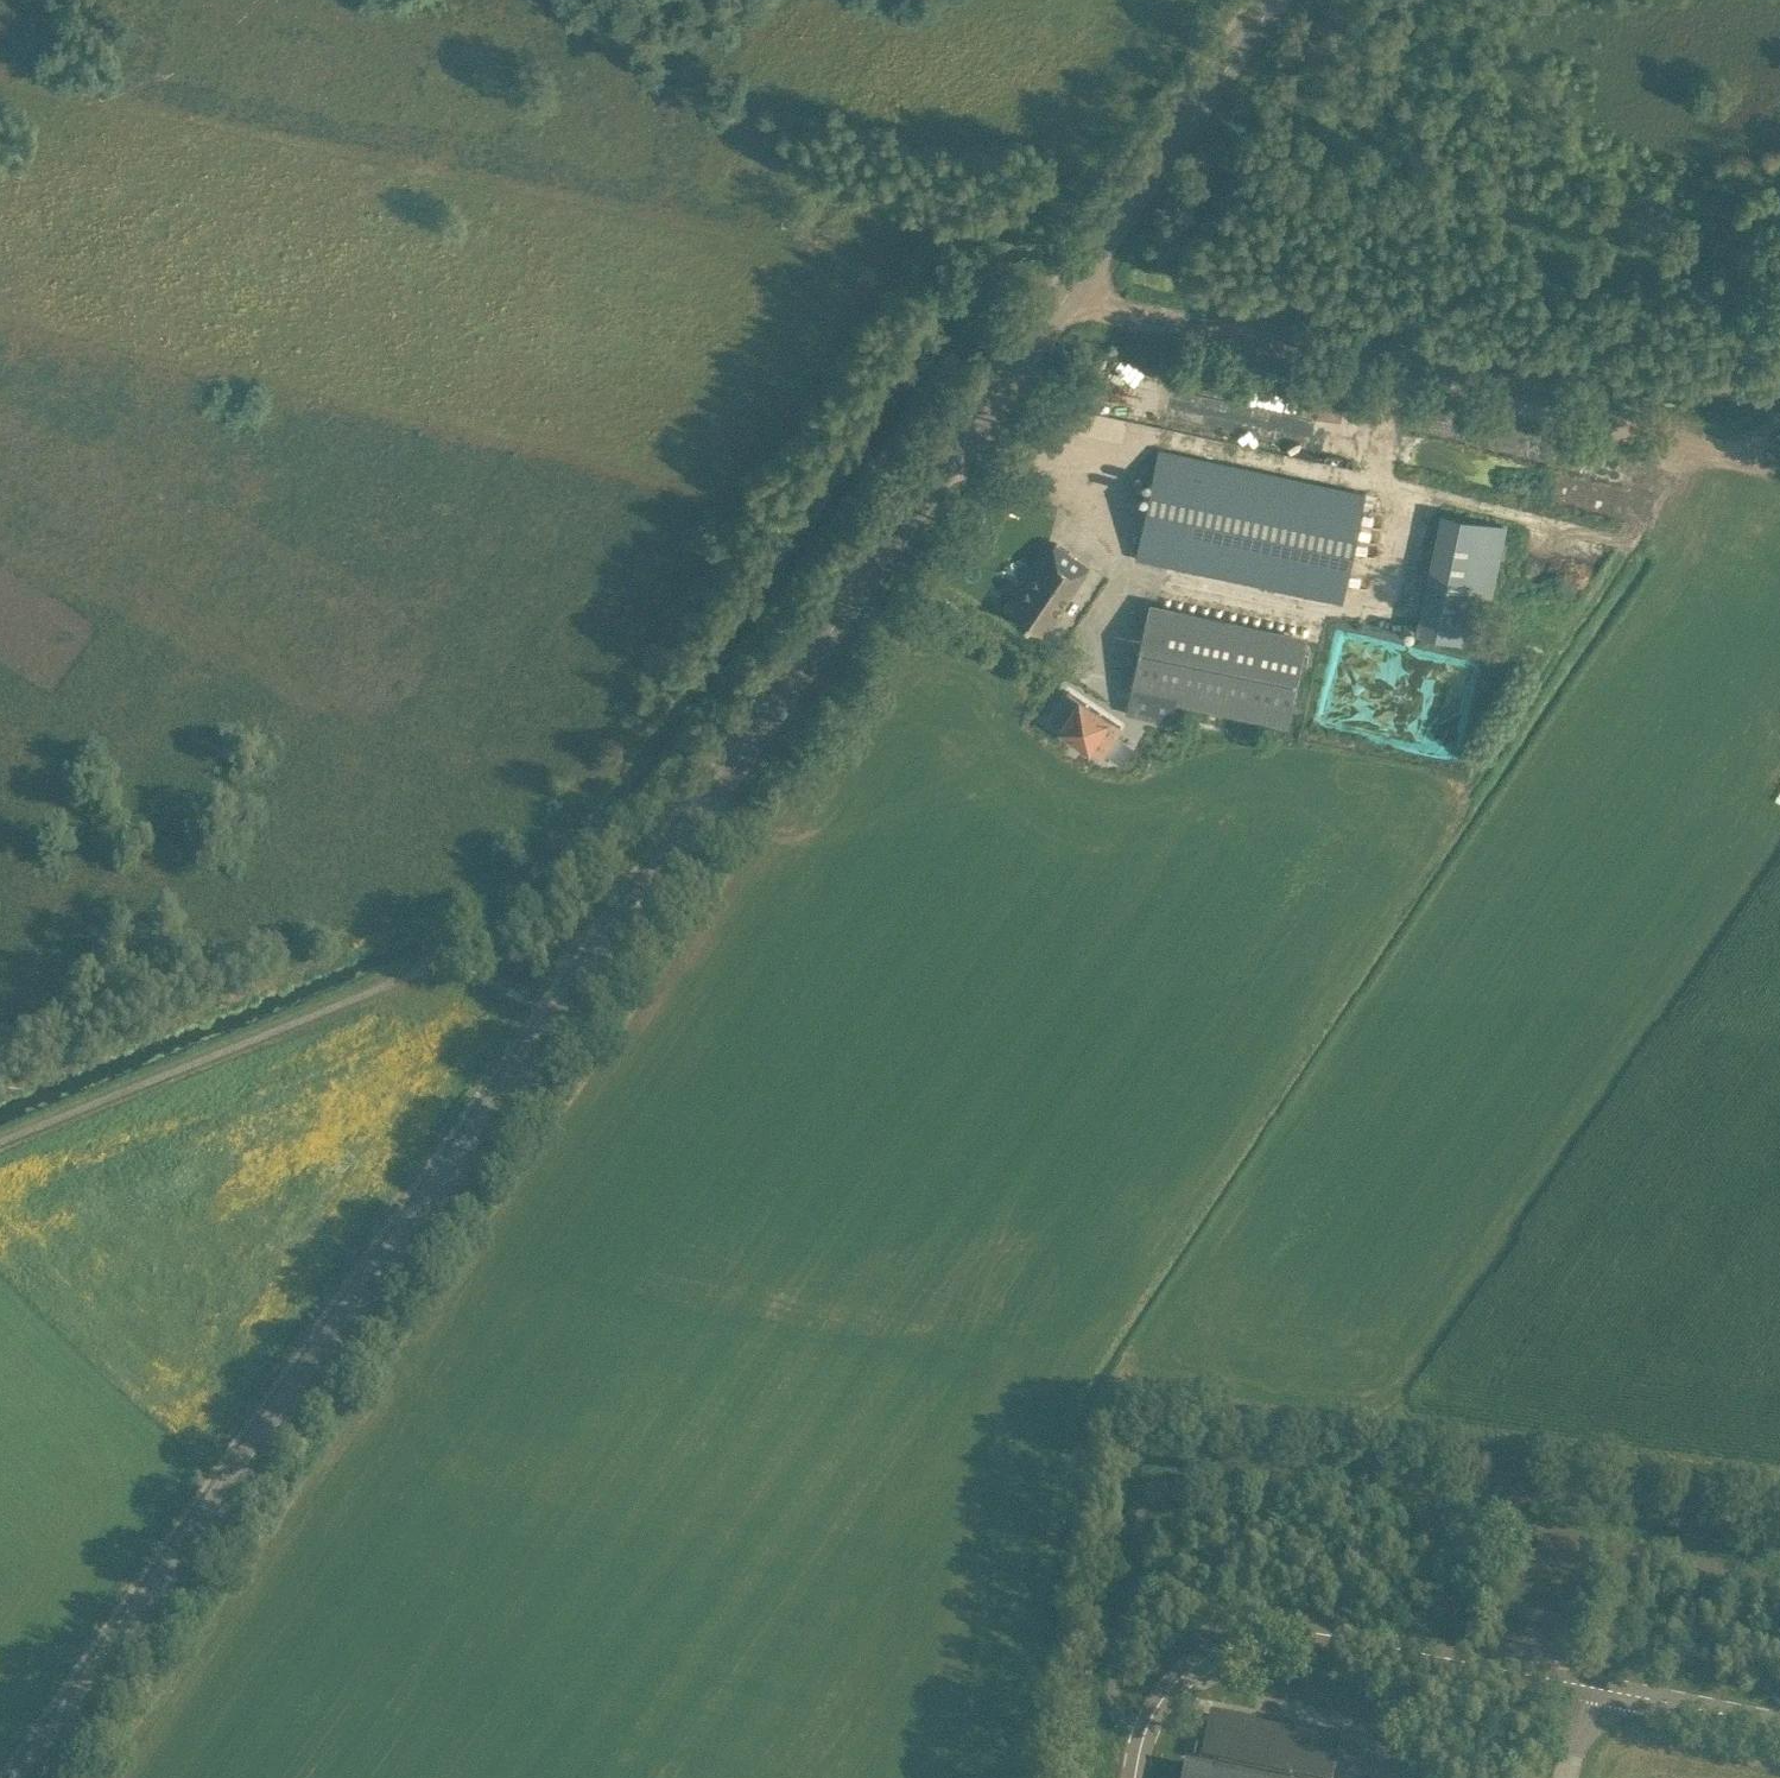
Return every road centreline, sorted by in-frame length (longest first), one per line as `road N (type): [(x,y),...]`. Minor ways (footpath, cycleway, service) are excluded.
road 1 (tertiary): [(558,1023),(1275,0)]
road 2 (tertiary): [(558,1023),(27,1777)]
road 3 (unclassified): [(1138,1777),(1152,1717),(1191,1666),(1225,1645),(1294,1631),(1779,1726)]
road 4 (track): [(1779,469),(1119,310),(1077,281)]

